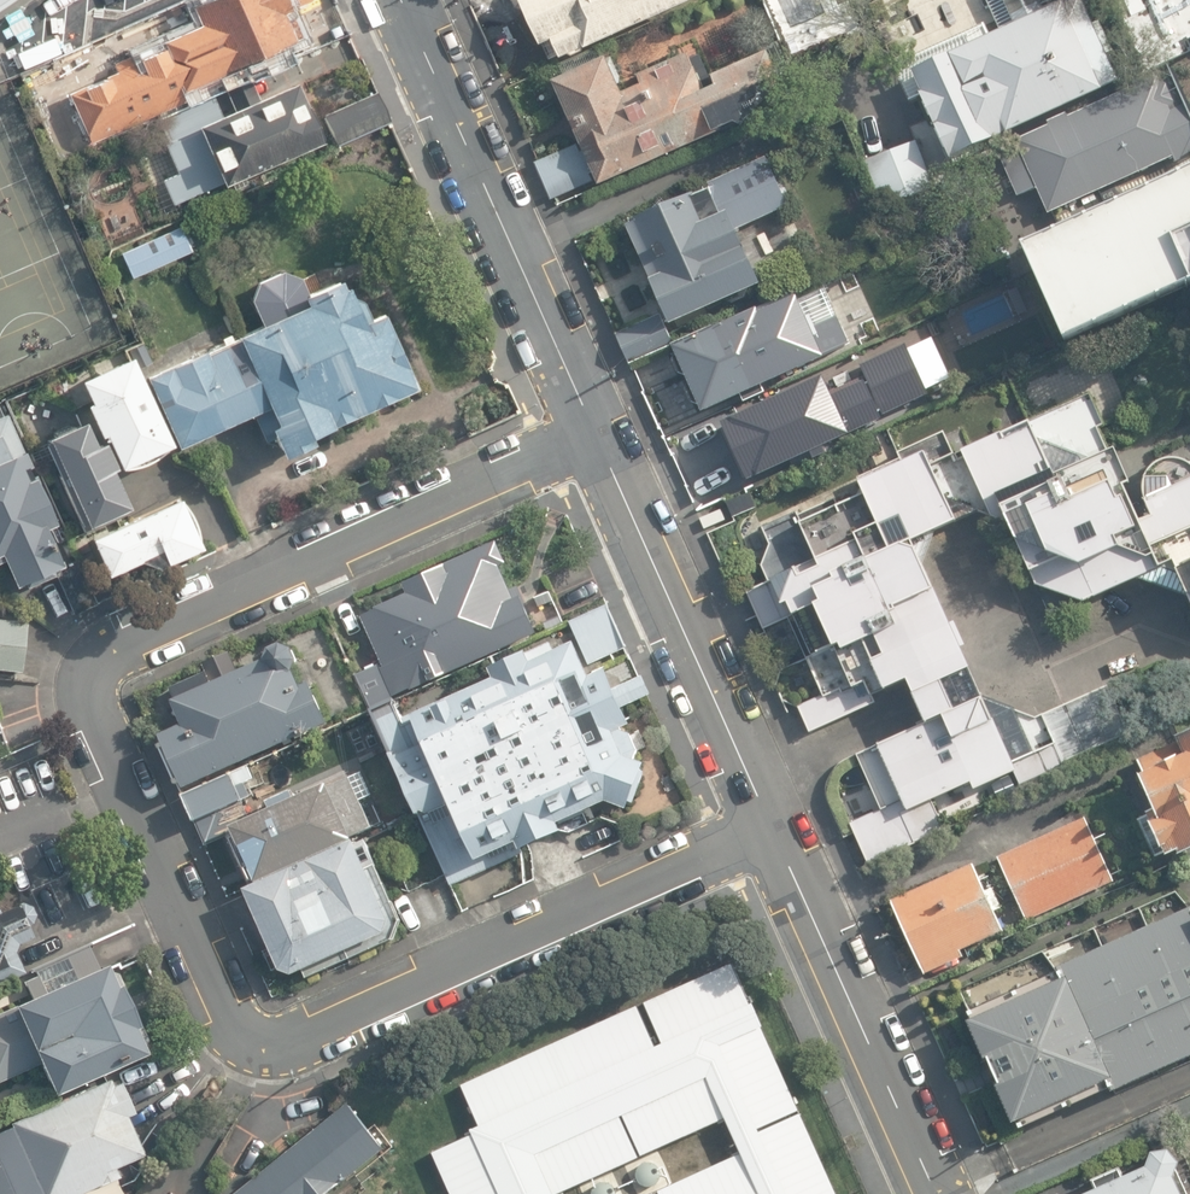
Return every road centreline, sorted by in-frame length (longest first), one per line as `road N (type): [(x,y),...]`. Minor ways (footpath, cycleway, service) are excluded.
road 1 (residential): [(590,428),(98,658),(84,684),(91,717),(226,1008),(248,1029),(277,1037),(311,1028),(776,824)]
road 2 (residential): [(590,428),(399,0)]
road 3 (residential): [(776,824),(590,428)]
road 4 (residential): [(936,1193),(776,824)]

